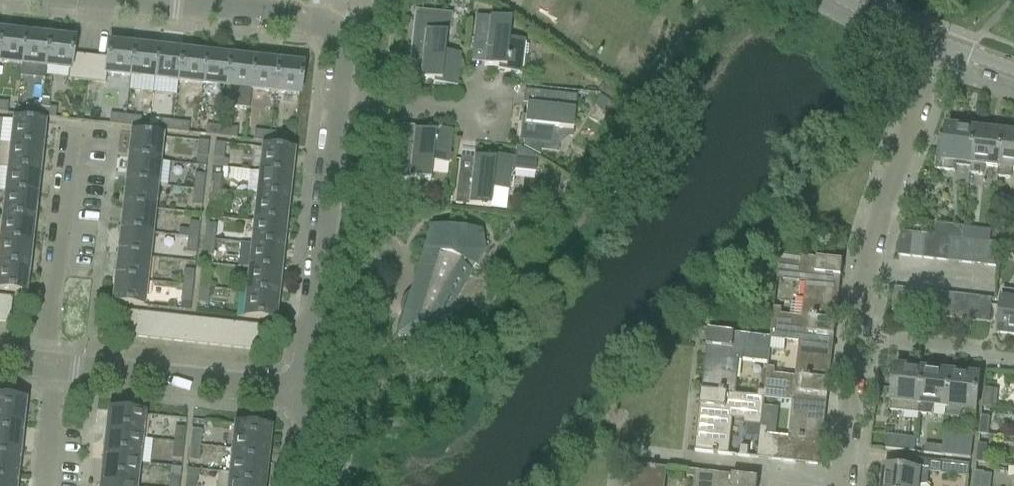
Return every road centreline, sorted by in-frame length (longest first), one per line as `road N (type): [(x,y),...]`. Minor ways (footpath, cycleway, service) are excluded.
road 1 (unclassified): [(842,485),(870,249),(943,44)]
road 2 (unclassified): [(295,381),(308,354),(330,96)]
road 3 (unclassified): [(295,381),(272,389),(54,362)]
road 4 (unclassified): [(330,96),(333,56),(320,21),(157,0)]
road 5 (unclassified): [(43,361),(73,125)]
road 6 (unclassified): [(500,100),(330,96)]
road 7 (unclassified): [(42,485),(54,362)]

